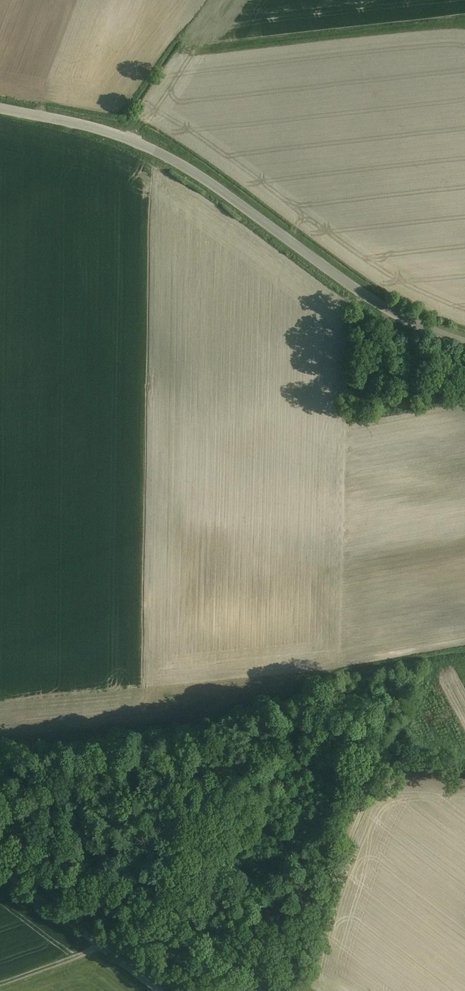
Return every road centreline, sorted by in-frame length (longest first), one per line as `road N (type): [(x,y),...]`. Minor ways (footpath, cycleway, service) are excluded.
road 1 (unclassified): [(464,342),(395,313),(177,161),(125,134),(0,104)]
road 2 (unclassified): [(160,990),(0,867)]

